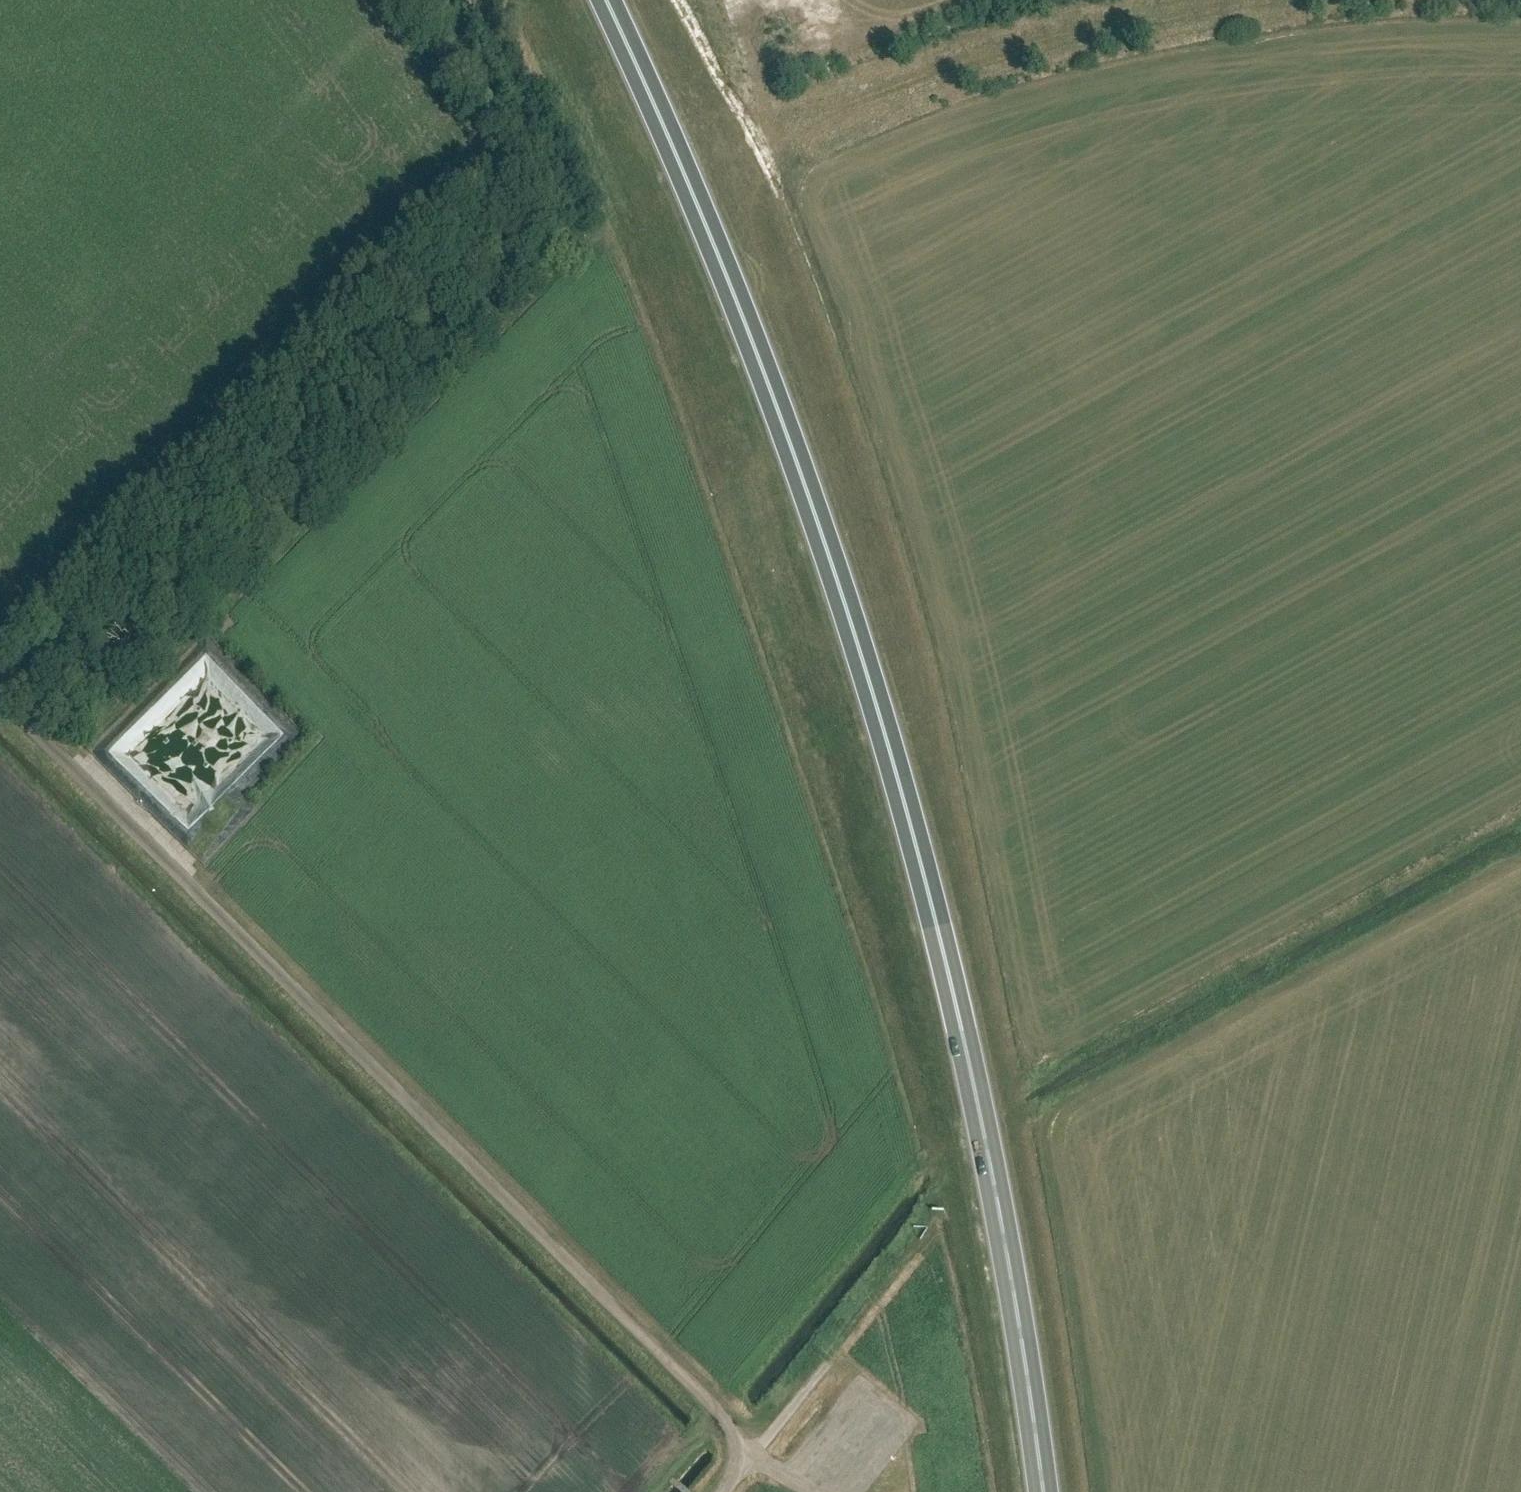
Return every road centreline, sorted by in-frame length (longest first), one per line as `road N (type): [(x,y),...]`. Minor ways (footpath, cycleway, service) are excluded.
road 1 (trunk): [(1043,1491),(983,1139),(934,909),(874,690),(752,342),(599,0)]
road 2 (track): [(714,1491),(743,1456),(718,1410),(0,696)]

